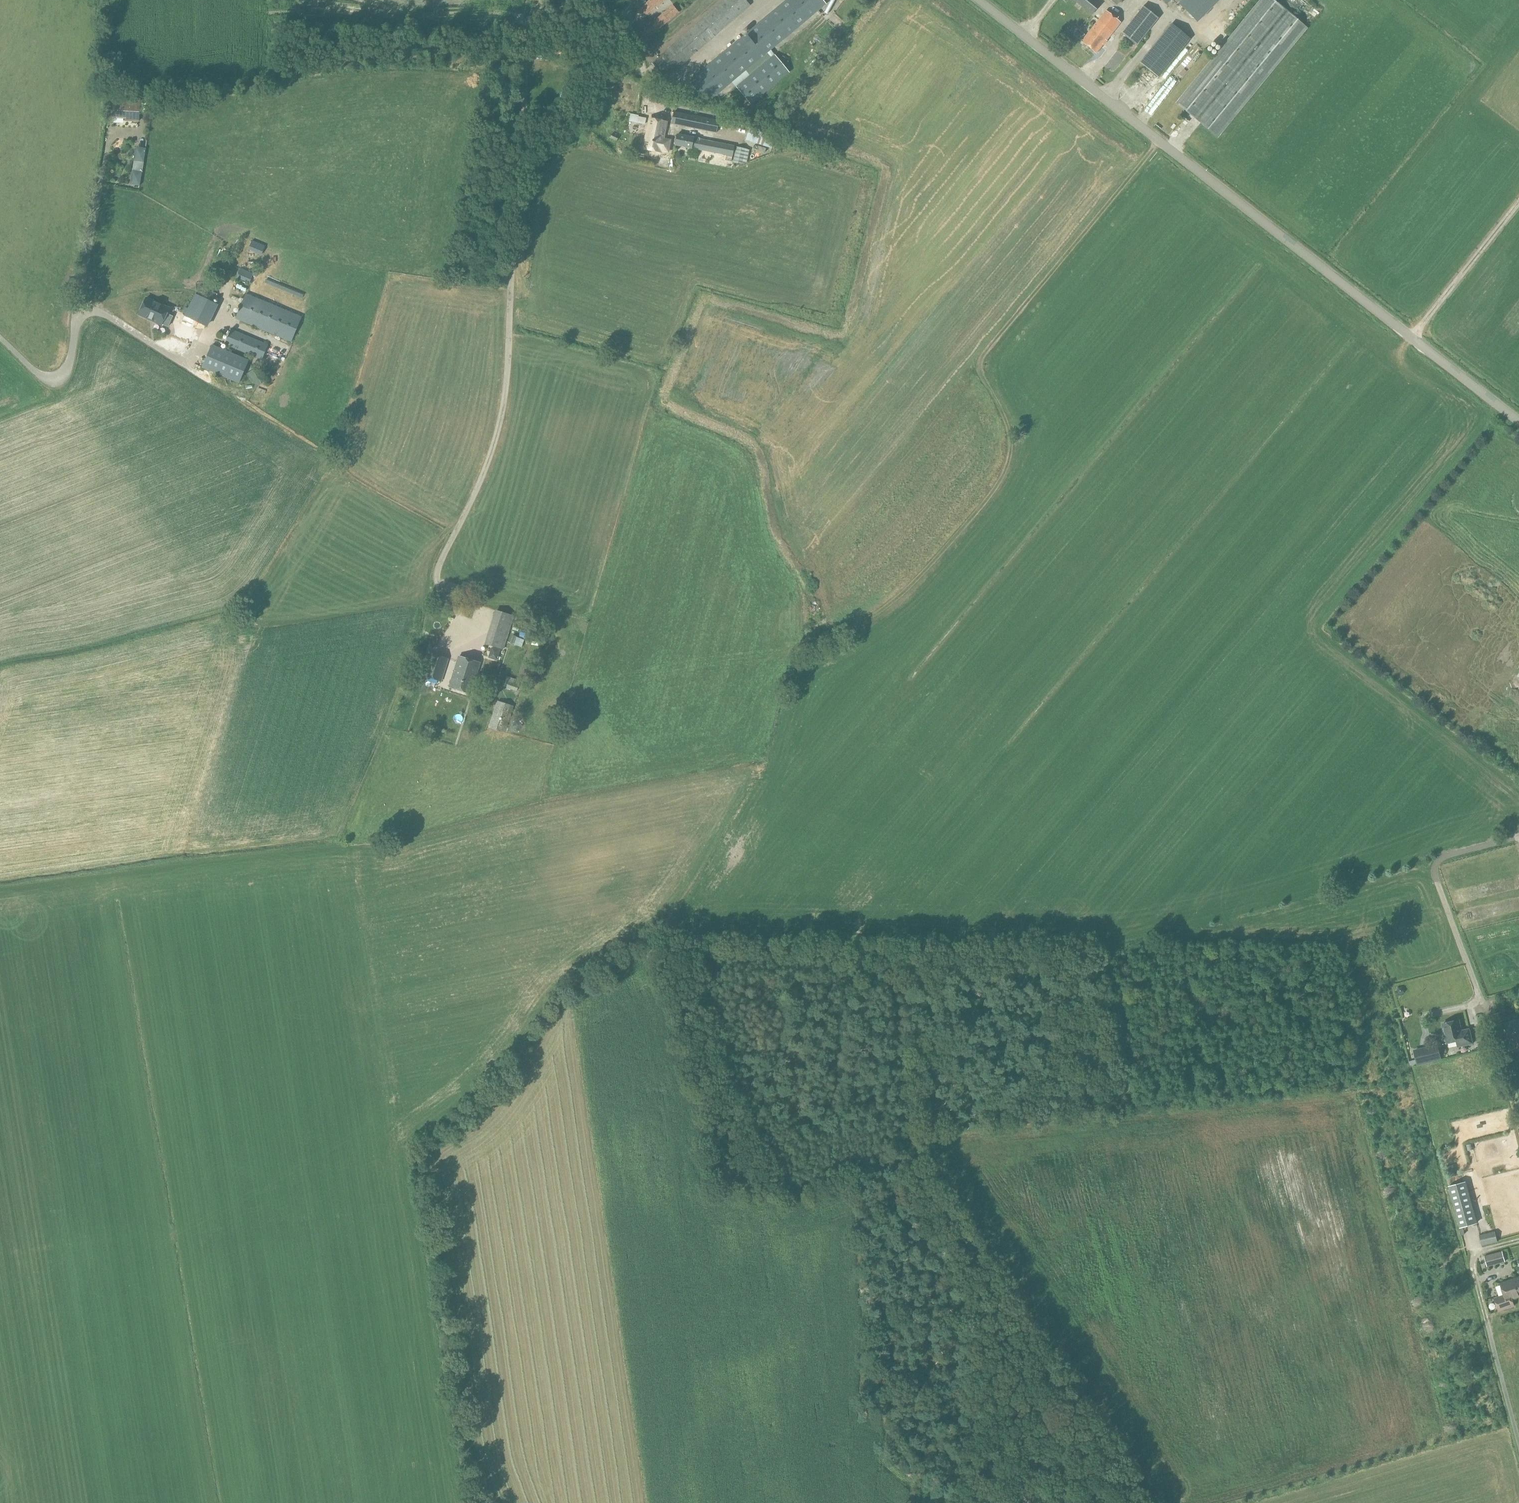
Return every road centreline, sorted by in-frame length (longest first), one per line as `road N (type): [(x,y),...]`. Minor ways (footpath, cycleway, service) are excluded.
road 1 (track): [(788,649),(817,644),(905,598),(1004,481),(1011,439),(978,362),(1158,141)]
road 2 (unclassified): [(1518,422),(978,0)]
road 3 (unclassified): [(0,337),(36,370),(51,378),(68,373),(112,130)]
road 4 (track): [(1175,1502),(1231,1454),(1300,1425),(1324,1402),(1339,1365)]
road 5 (track): [(1518,202),(1411,338)]
road 6 (track): [(81,304),(217,387)]

